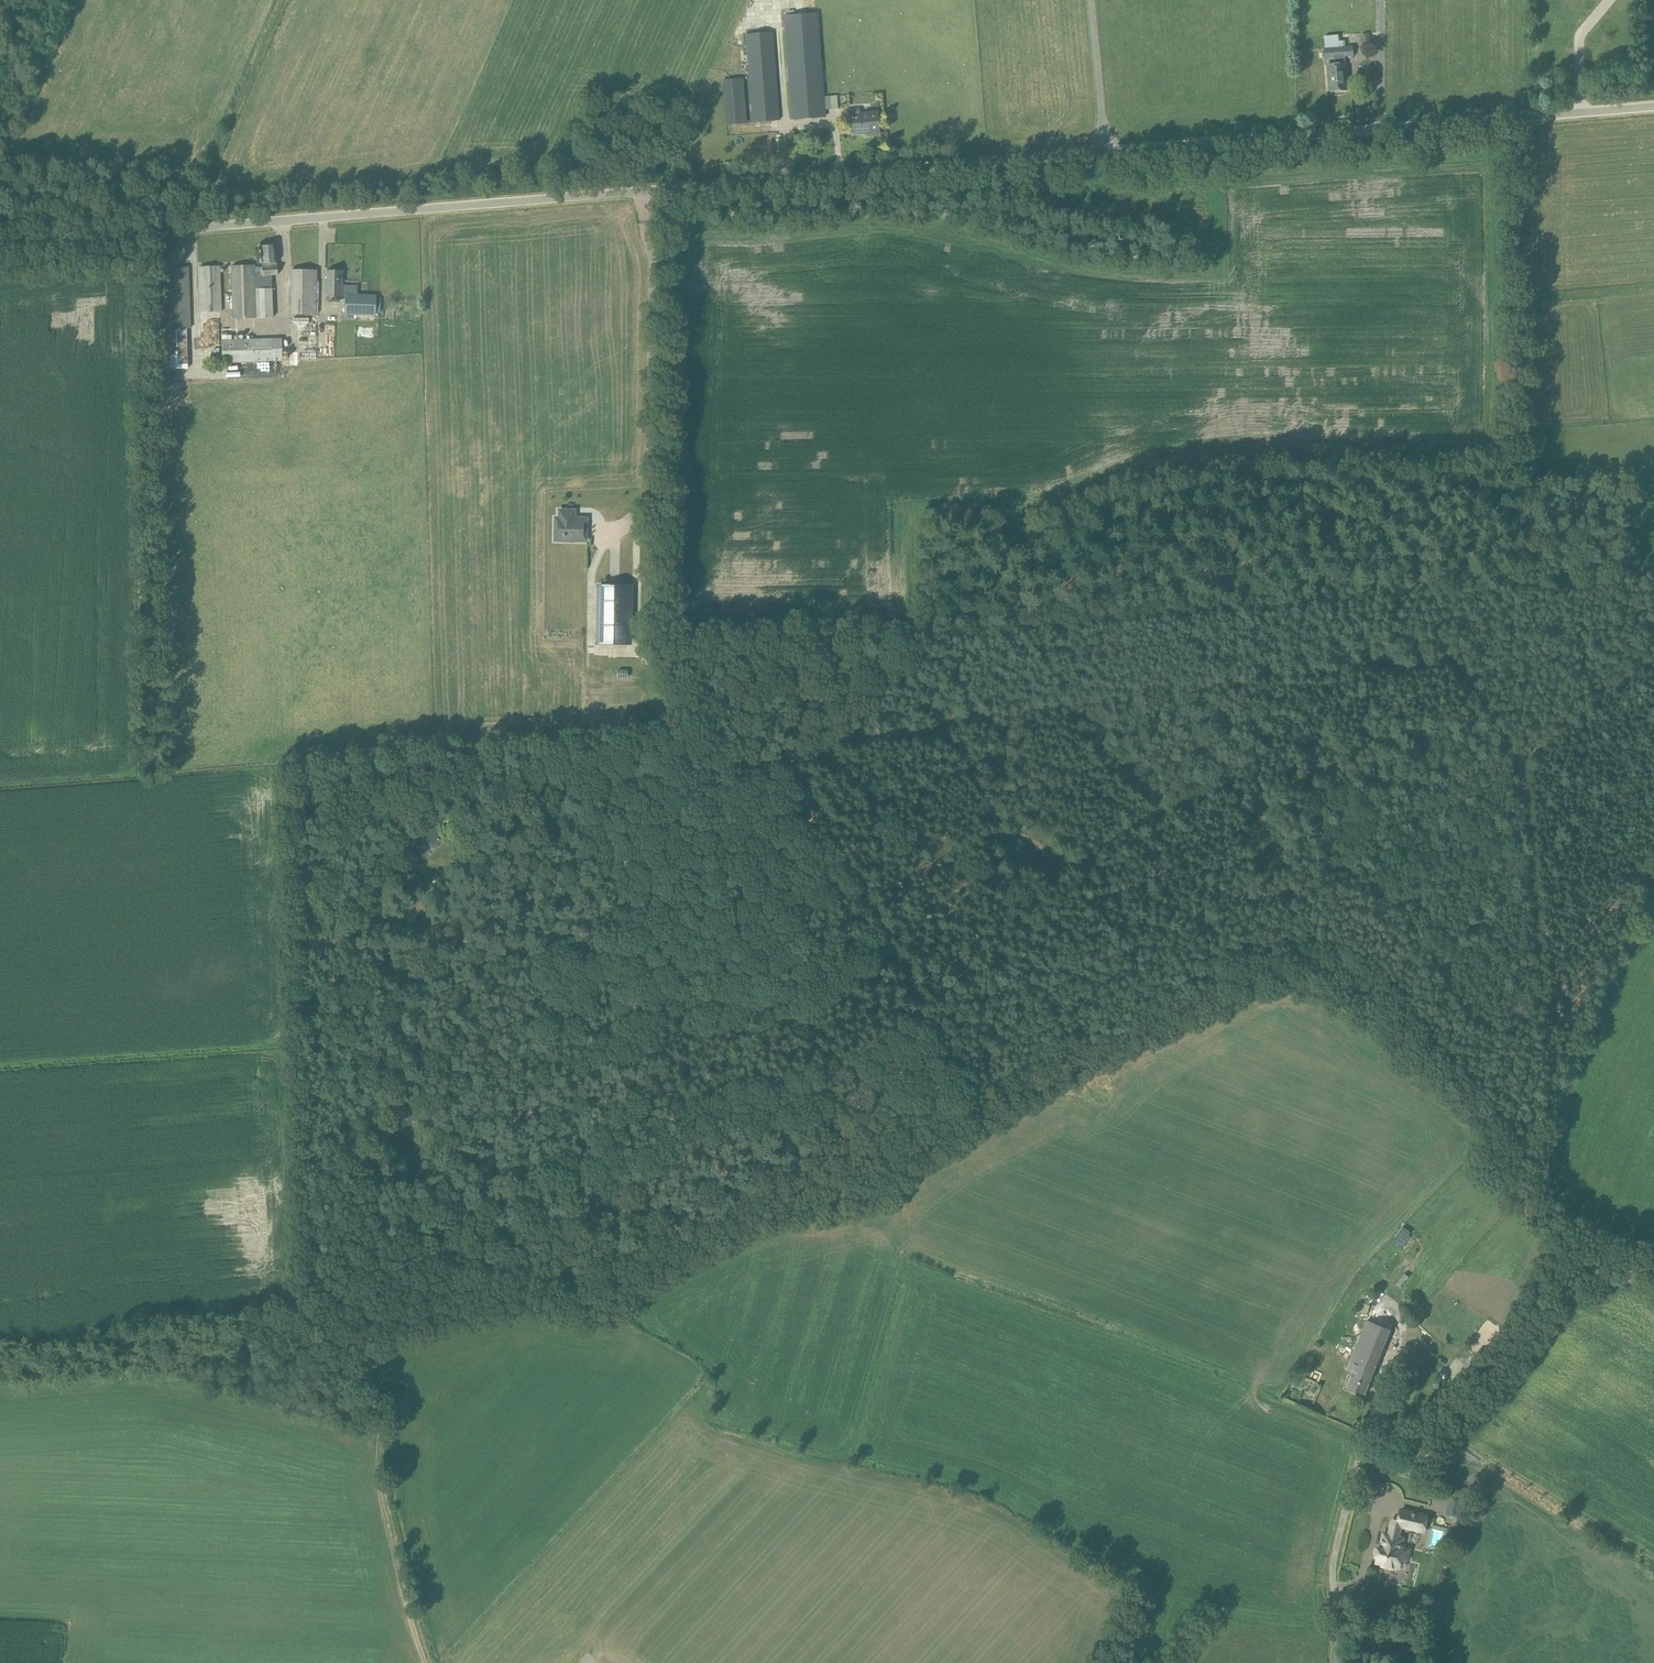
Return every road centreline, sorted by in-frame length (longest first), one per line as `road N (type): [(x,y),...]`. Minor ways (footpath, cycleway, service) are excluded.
road 1 (unclassified): [(0,242),(1653,104)]
road 2 (track): [(623,533),(650,503),(638,190)]
road 3 (track): [(1525,443),(1524,116)]
road 4 (track): [(285,0),(186,226)]
road 5 (track): [(425,1662),(379,1492),(379,1437)]
road 6 (unclassified): [(1340,1662),(1338,1539),(1368,1438)]

